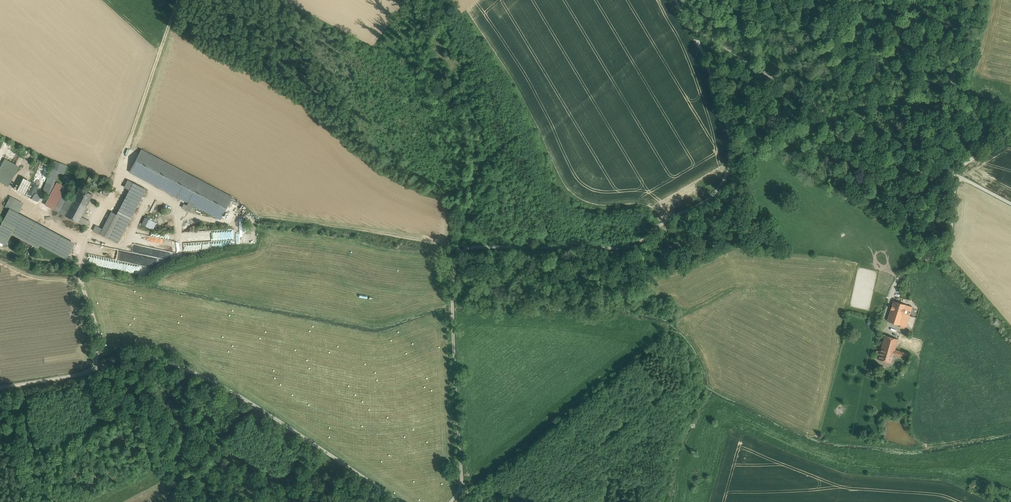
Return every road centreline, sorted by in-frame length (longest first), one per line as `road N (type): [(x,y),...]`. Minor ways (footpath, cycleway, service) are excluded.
road 1 (unclassified): [(451,501),(462,485),(453,299),(458,259),(474,250),(626,247),(711,197),(727,174),(733,143),(701,39)]
road 2 (unclassified): [(403,501),(225,388),(156,360),(121,357),(83,375),(0,386)]
road 3 (unclassified): [(701,39),(904,164),(956,175)]
road 4 (track): [(180,0),(111,199),(91,232)]

